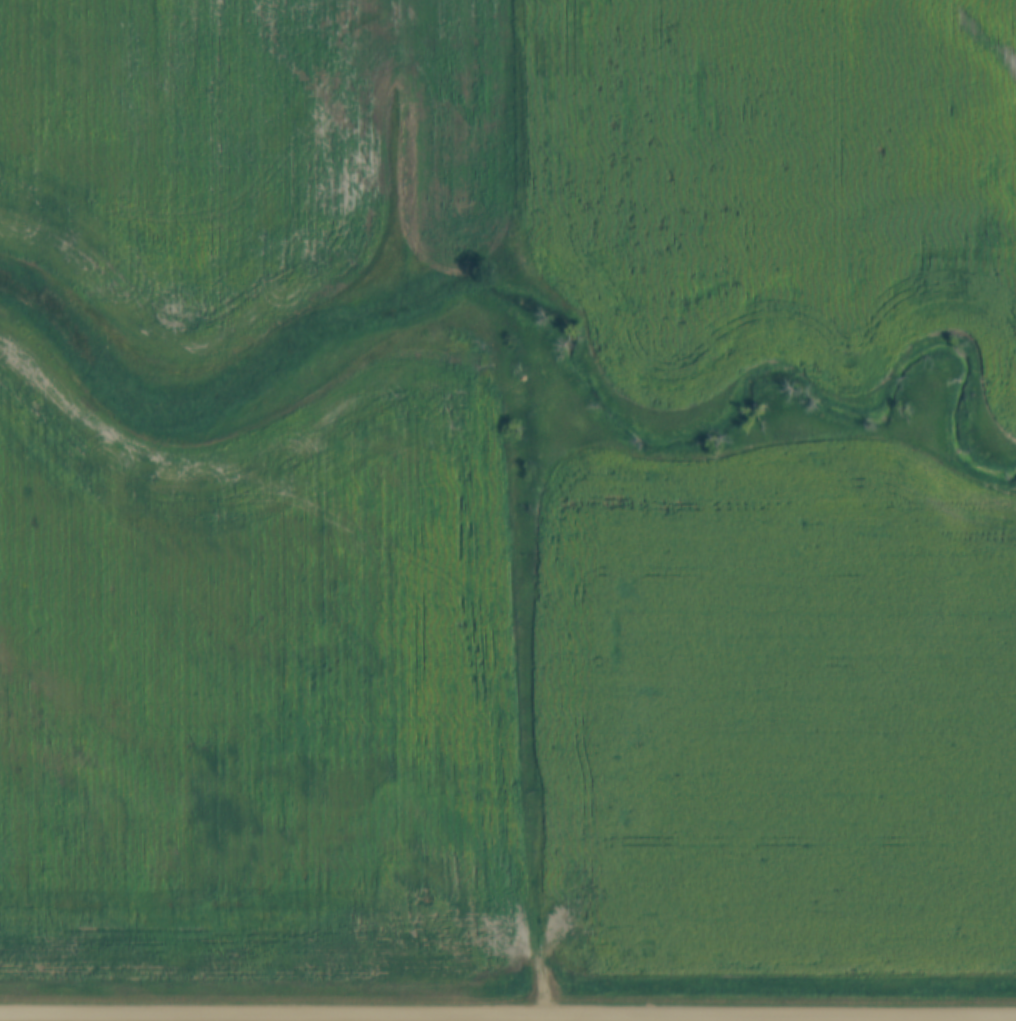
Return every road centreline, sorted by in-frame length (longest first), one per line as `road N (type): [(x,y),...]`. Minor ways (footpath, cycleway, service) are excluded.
road 1 (residential): [(0,1011),(1015,1014)]

